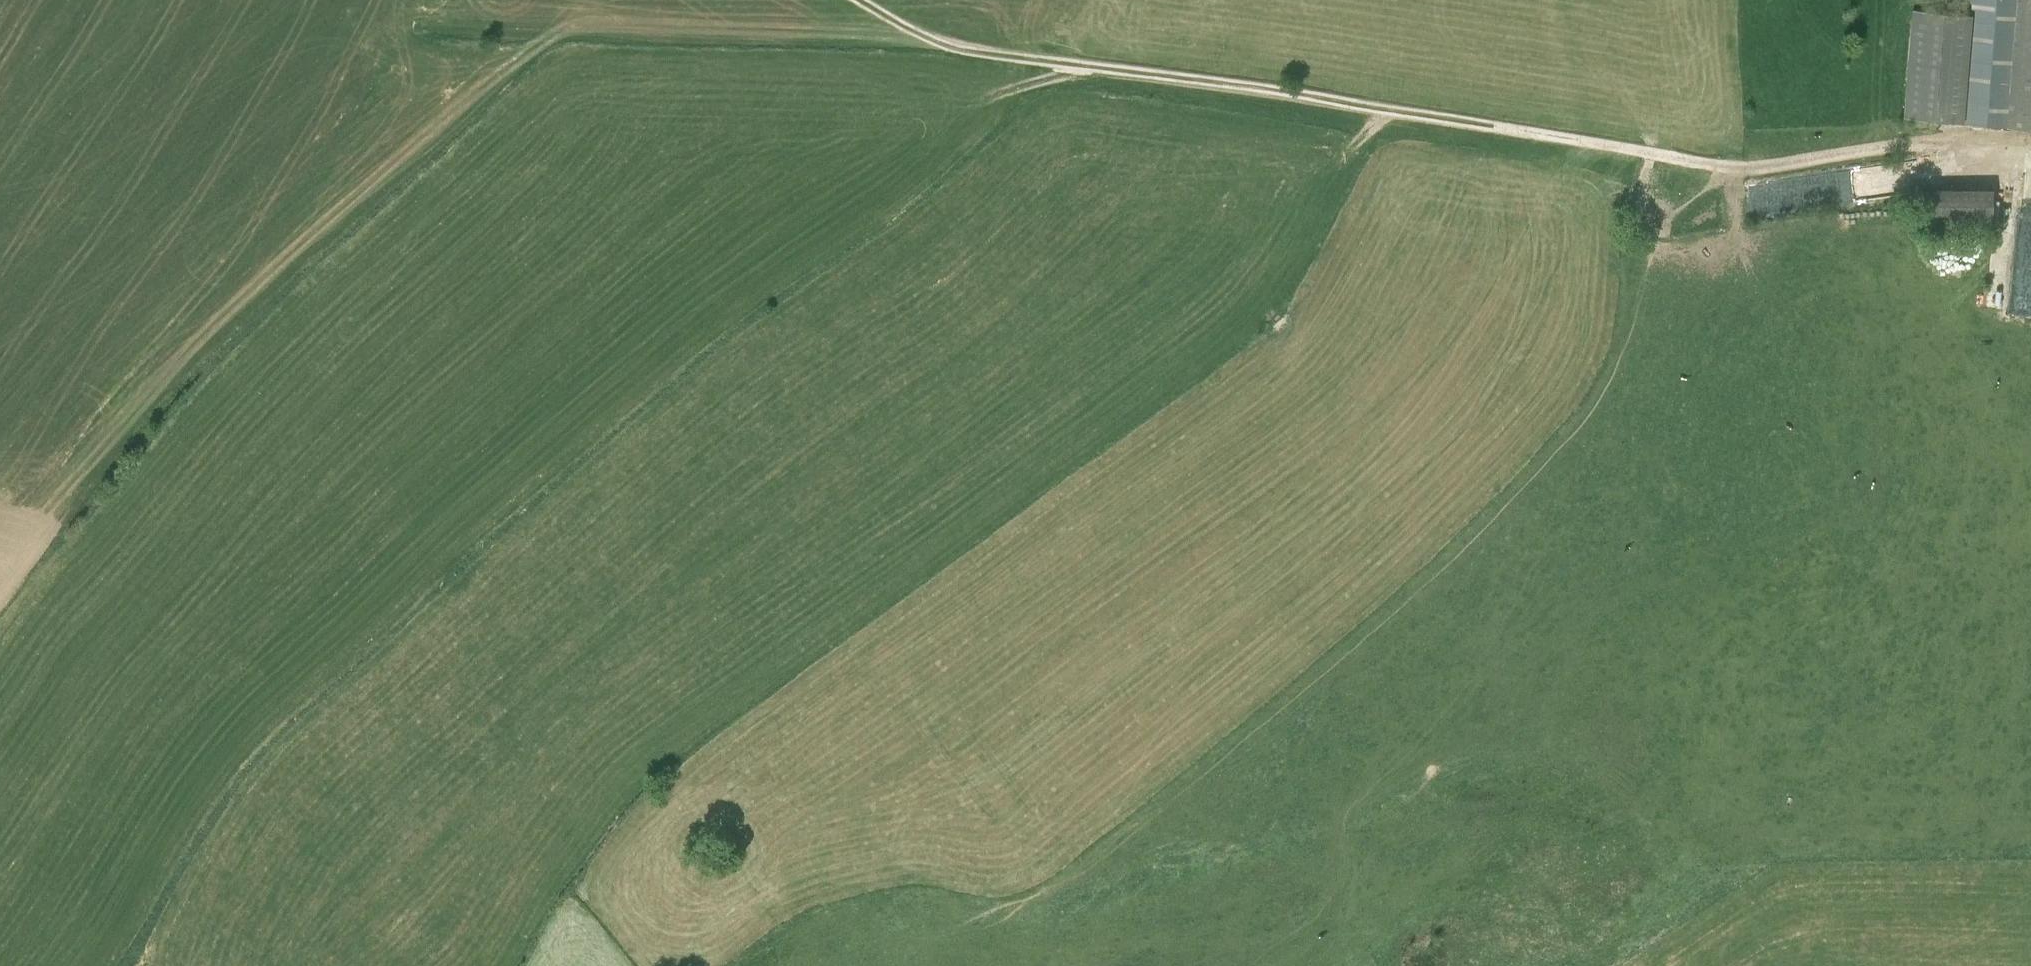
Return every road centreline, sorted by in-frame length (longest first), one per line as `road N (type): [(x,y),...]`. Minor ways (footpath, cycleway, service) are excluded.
road 1 (track): [(864,0),(948,44),(1487,125)]
road 2 (track): [(2030,148),(1956,141),(1762,166),(1487,125)]

